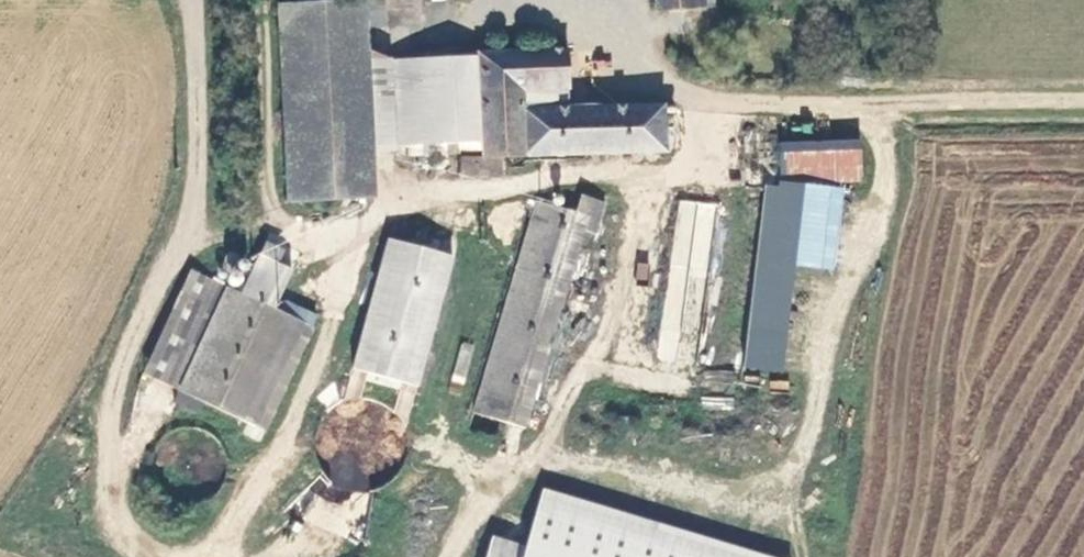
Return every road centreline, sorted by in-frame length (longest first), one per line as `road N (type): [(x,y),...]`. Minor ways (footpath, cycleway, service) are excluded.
road 1 (track): [(1083,99),(707,99)]
road 2 (unclassified): [(556,0),(643,78),(707,99)]

